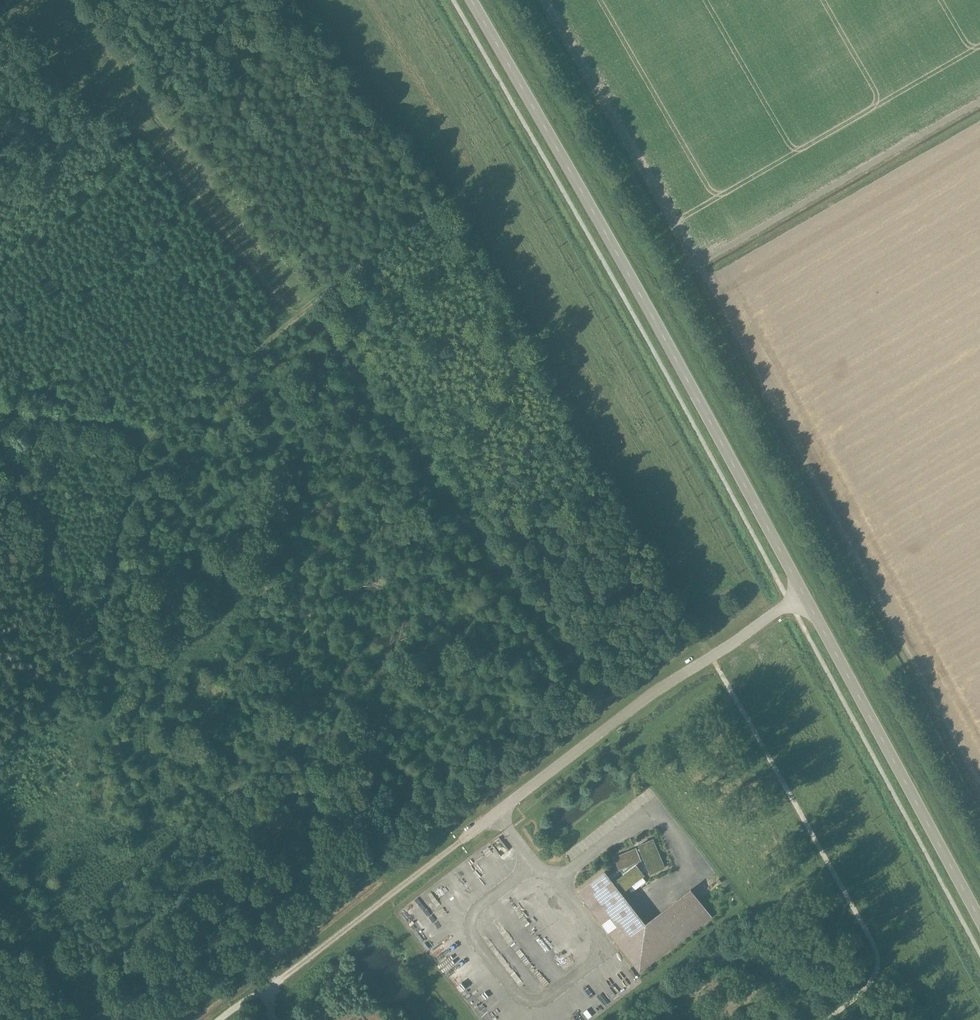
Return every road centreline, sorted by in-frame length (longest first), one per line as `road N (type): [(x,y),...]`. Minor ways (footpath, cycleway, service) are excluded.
road 1 (tertiary): [(470,0),(979,921)]

